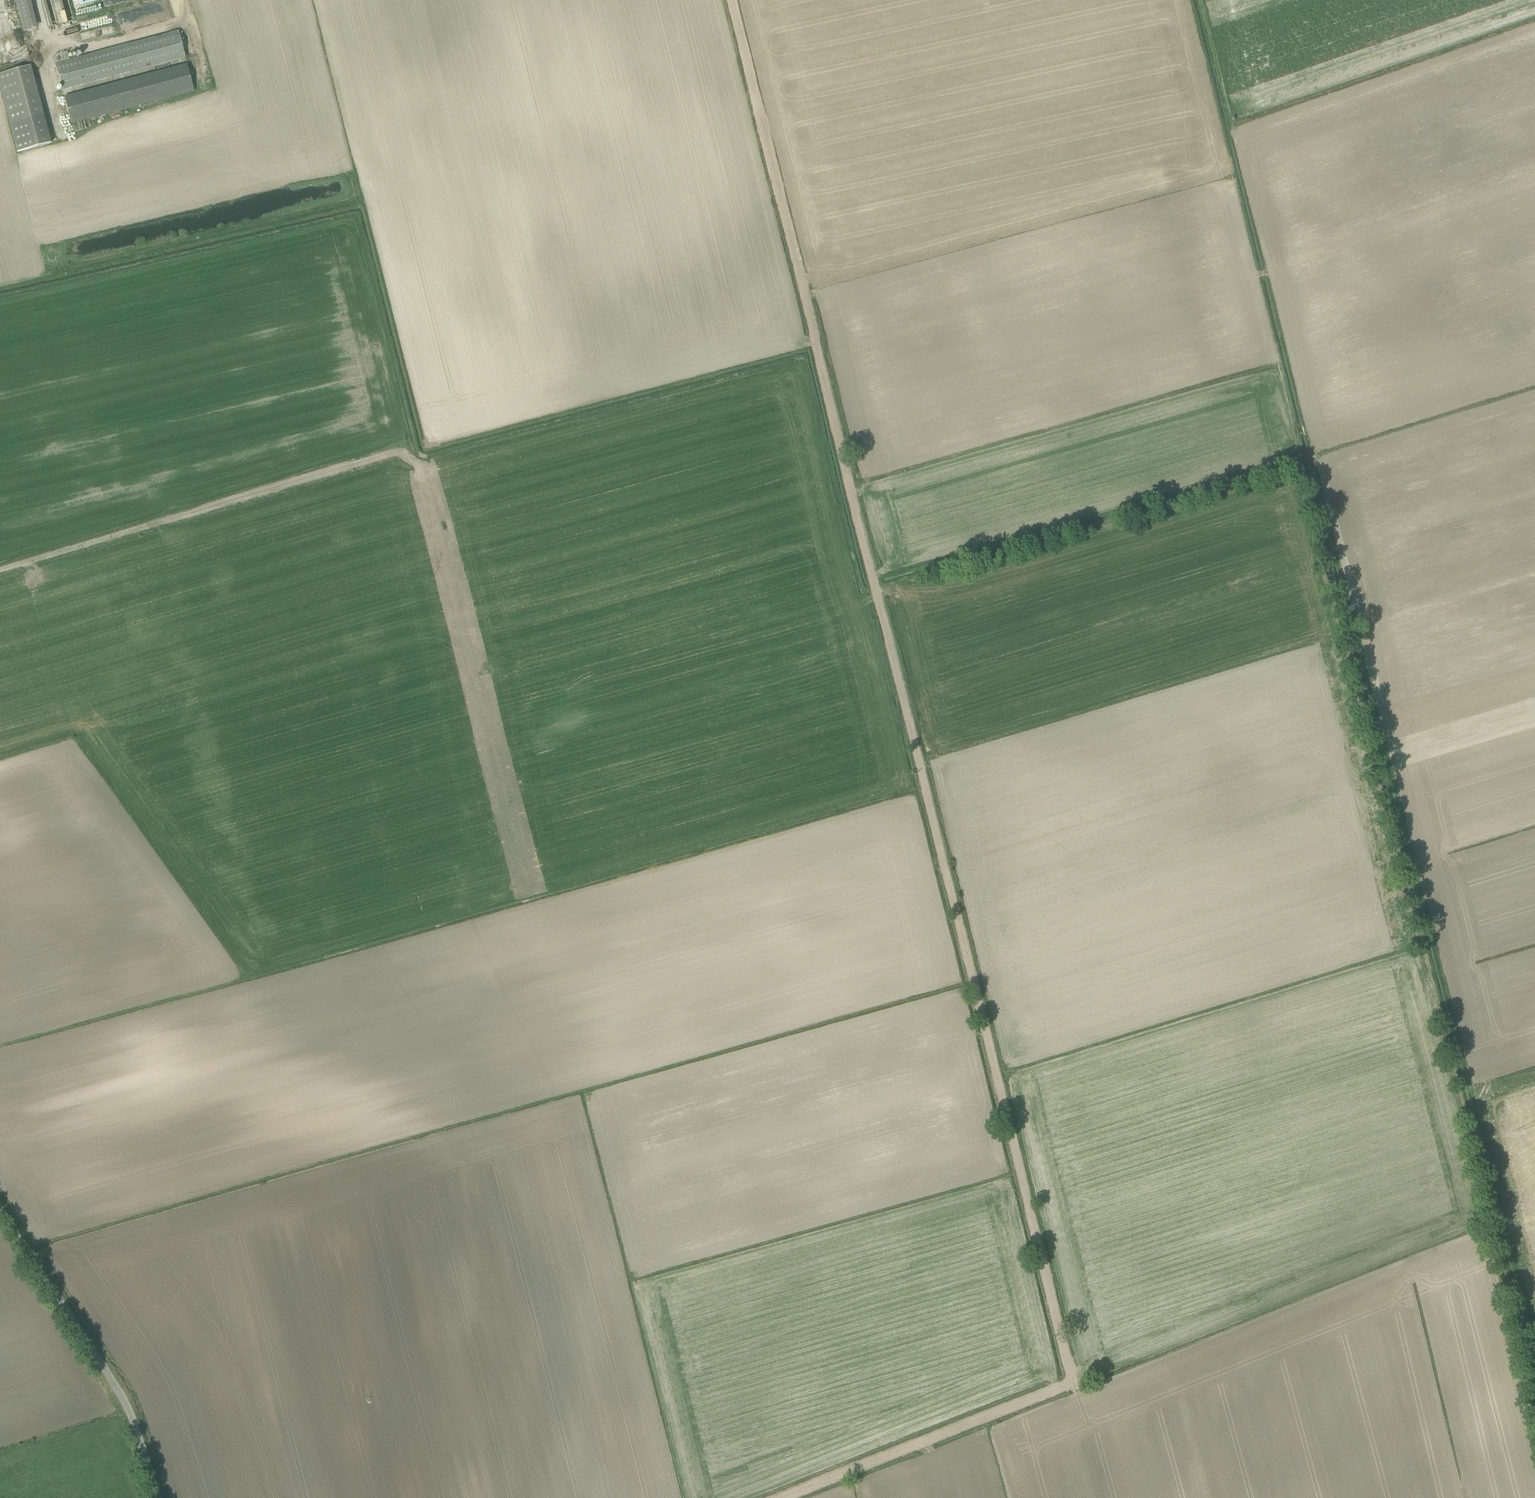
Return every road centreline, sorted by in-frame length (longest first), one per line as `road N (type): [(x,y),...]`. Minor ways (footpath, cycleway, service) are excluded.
road 1 (track): [(731,0),(1078,1372),(1067,1393),(799,1497)]
road 2 (unclassified): [(158,1497),(115,1387),(0,1211)]

